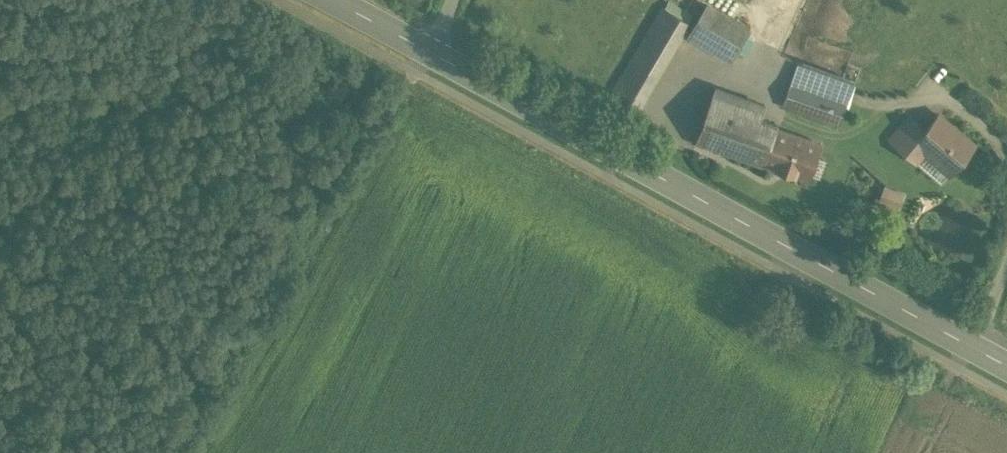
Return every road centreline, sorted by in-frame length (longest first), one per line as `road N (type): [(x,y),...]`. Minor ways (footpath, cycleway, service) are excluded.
road 1 (tertiary): [(429,47),(617,159),(1006,369)]
road 2 (track): [(1006,158),(978,123),(949,104),(867,112)]

